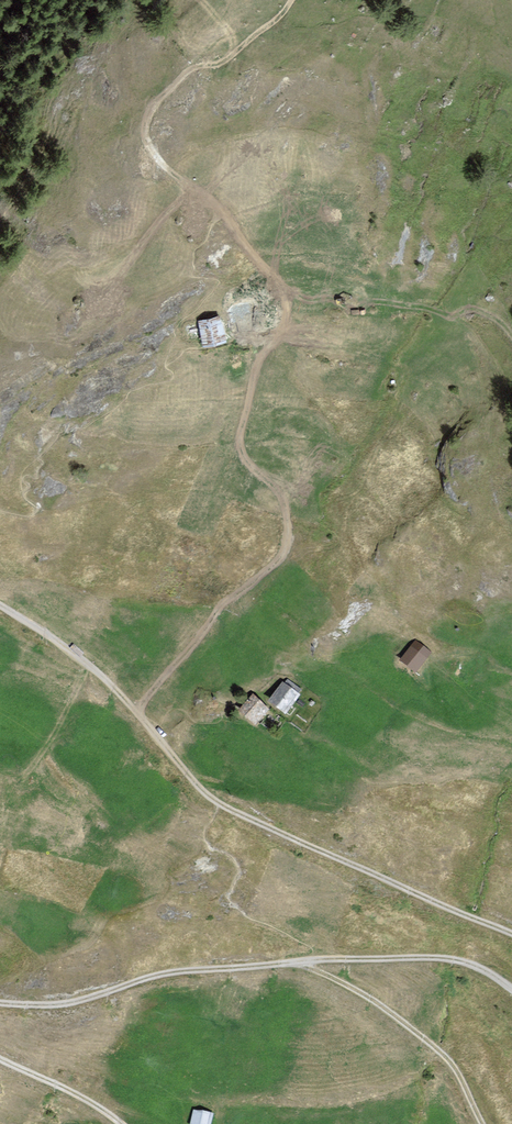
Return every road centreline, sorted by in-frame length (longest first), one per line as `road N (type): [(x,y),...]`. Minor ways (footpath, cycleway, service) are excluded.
road 1 (track): [(224,213),(279,290),(265,317),(239,448),(280,493),(289,539),(280,559),(245,586),(136,712)]
road 2 (track): [(511,989),(471,965),(422,957),(159,977),(64,1006),(0,1005)]
road 3 (track): [(218,806),(511,936)]
road 4 (track): [(294,0),(278,24),(217,70),(190,73),(149,125),(166,171),(224,213)]
road 5 (track): [(0,605),(97,673),(136,712)]
road 6 (track): [(0,1062),(120,1123)]
road 7 (track): [(136,712),(218,806)]

